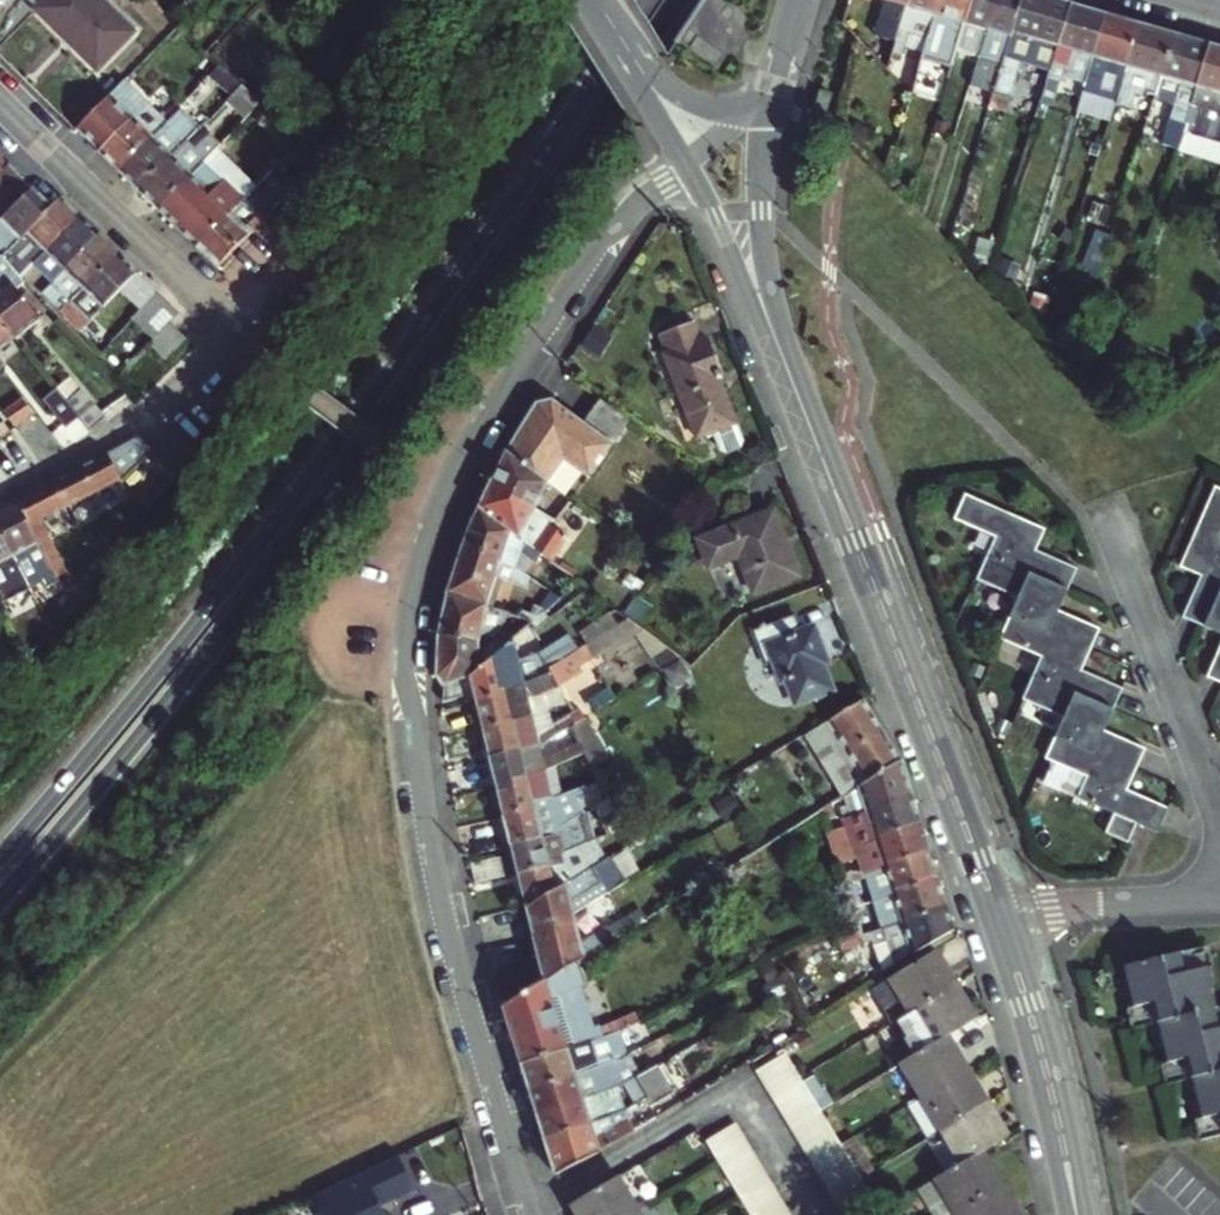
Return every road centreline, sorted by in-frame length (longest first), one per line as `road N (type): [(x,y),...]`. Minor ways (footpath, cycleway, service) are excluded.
road 1 (residential): [(528,1214),(440,903),(404,685),(404,618),(443,492),(618,229),(684,165)]
road 2 (trunk): [(0,896),(193,668),(451,329),(675,0)]
road 3 (trunk): [(642,0),(376,385),(0,855)]
road 4 (residential): [(0,103),(235,337),(173,403),(0,491)]
road 5 (secondary): [(997,916),(780,353)]
road 6 (residential): [(1219,831),(1109,538)]
road 7 (secondary): [(1076,1214),(997,916)]
road 8 (secondary): [(780,353),(762,210),(772,95)]
road 9 (residential): [(997,916),(1219,898)]
road 10 (secondary): [(684,165),(780,353)]
road 11 (secondary): [(623,58),(684,101),(739,110),(758,105)]
road 12 (secondary): [(623,58),(684,165)]

